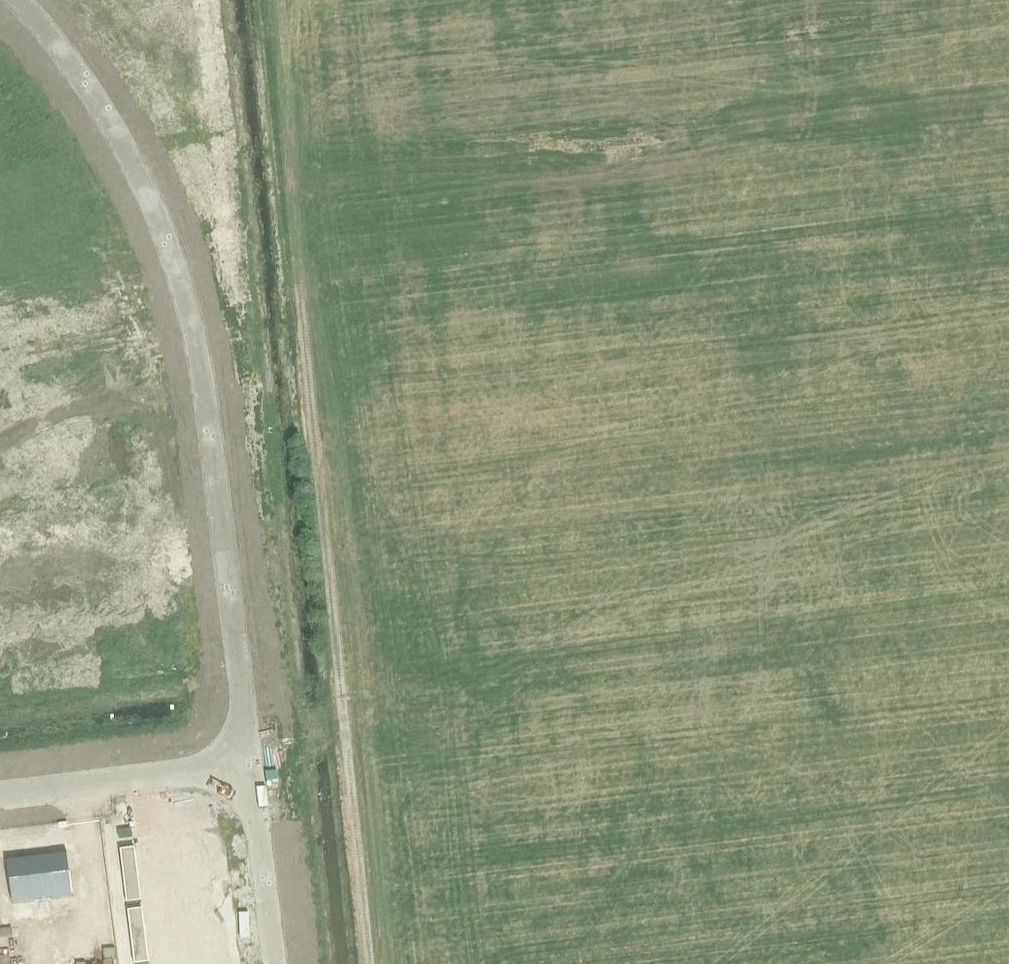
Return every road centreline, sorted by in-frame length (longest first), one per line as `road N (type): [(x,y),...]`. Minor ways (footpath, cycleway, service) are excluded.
road 1 (unclassified): [(17,0),(84,81),(164,237),(202,375),(251,765)]
road 2 (unclassified): [(251,765),(0,797)]
road 3 (unclassified): [(251,765),(276,963)]

